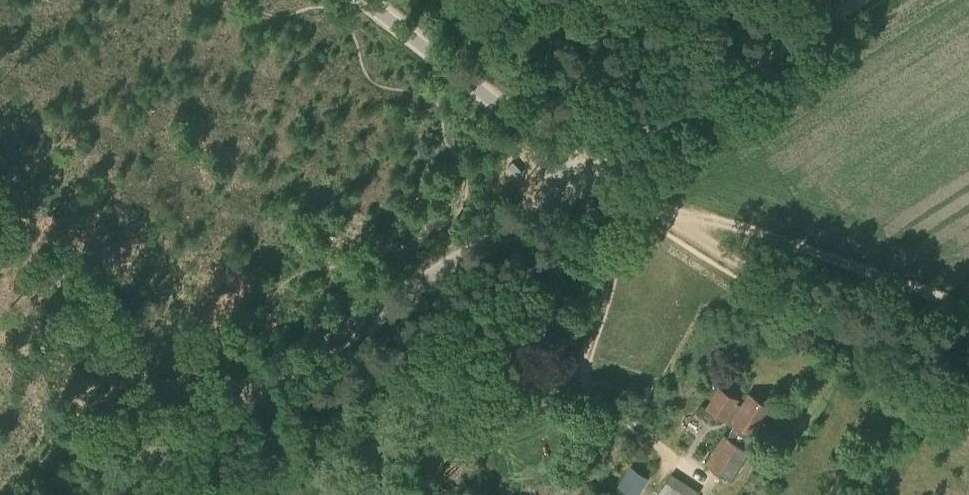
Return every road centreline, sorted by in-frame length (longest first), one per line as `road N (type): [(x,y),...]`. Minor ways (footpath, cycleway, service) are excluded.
road 1 (unclassified): [(89,494),(591,178),(371,0)]
road 2 (track): [(968,405),(693,227),(591,178)]
road 3 (track): [(855,0),(591,178)]

